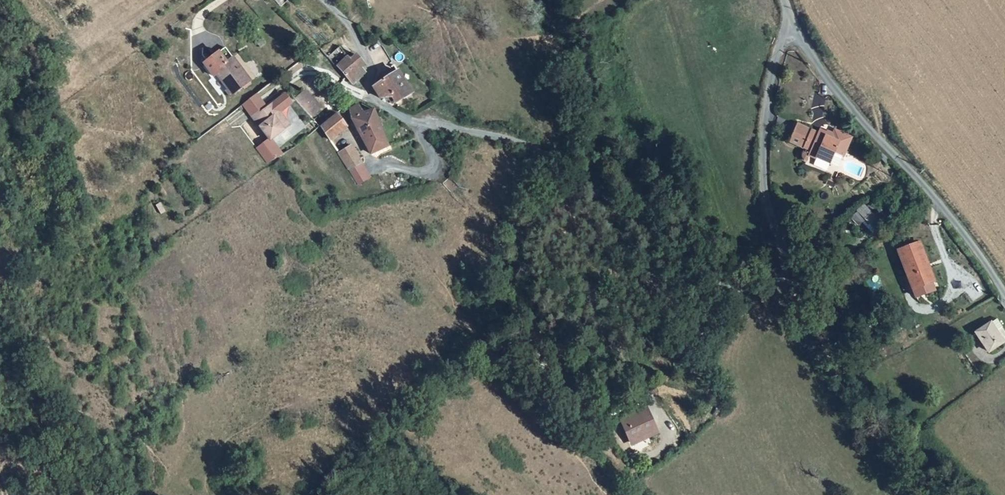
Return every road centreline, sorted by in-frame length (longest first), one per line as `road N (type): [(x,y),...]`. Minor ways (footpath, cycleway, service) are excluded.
road 1 (unclassified): [(789,28),(767,94),(761,176),(788,268),(779,283),(749,289),(712,279),(535,148),(414,123),(375,101),(358,39),(322,0)]
road 2 (unclassified): [(789,28),(1004,294)]
road 3 (track): [(924,494),(887,459),(779,283)]

